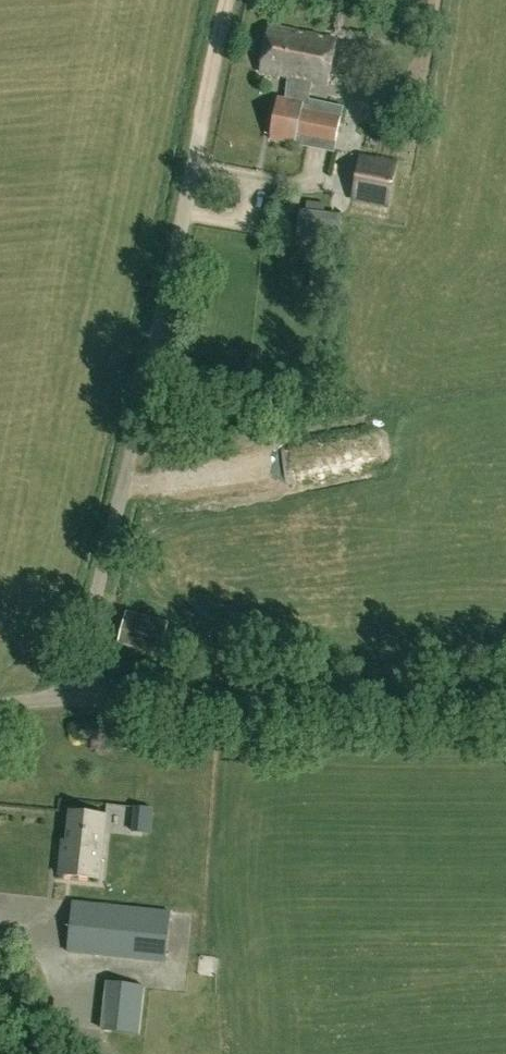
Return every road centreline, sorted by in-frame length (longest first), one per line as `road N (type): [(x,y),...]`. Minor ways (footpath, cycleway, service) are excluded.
road 1 (unclassified): [(79,701),(191,171)]
road 2 (unclassified): [(79,701),(505,699)]
road 3 (track): [(191,171),(228,0)]

